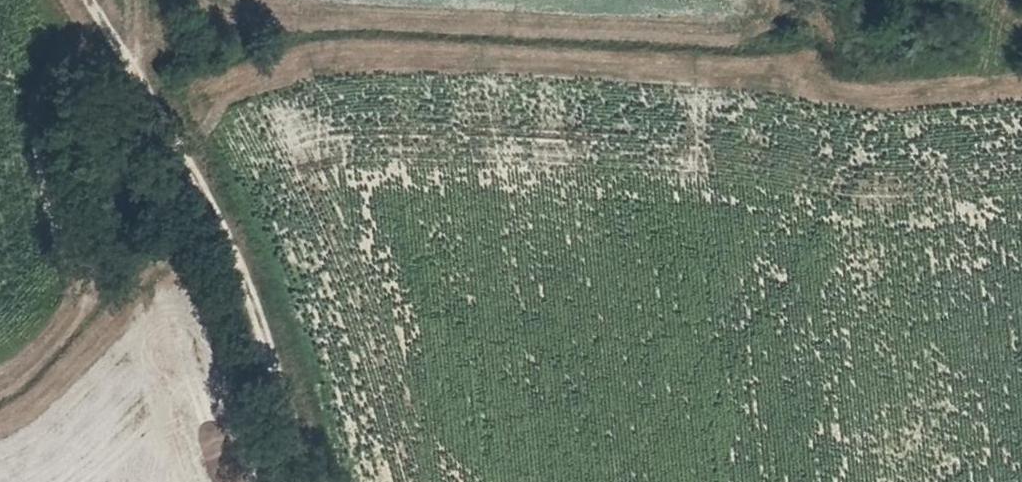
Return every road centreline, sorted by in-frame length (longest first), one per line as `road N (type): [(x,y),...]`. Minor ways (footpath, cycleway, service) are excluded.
road 1 (track): [(79,0),(247,293),(301,481)]

